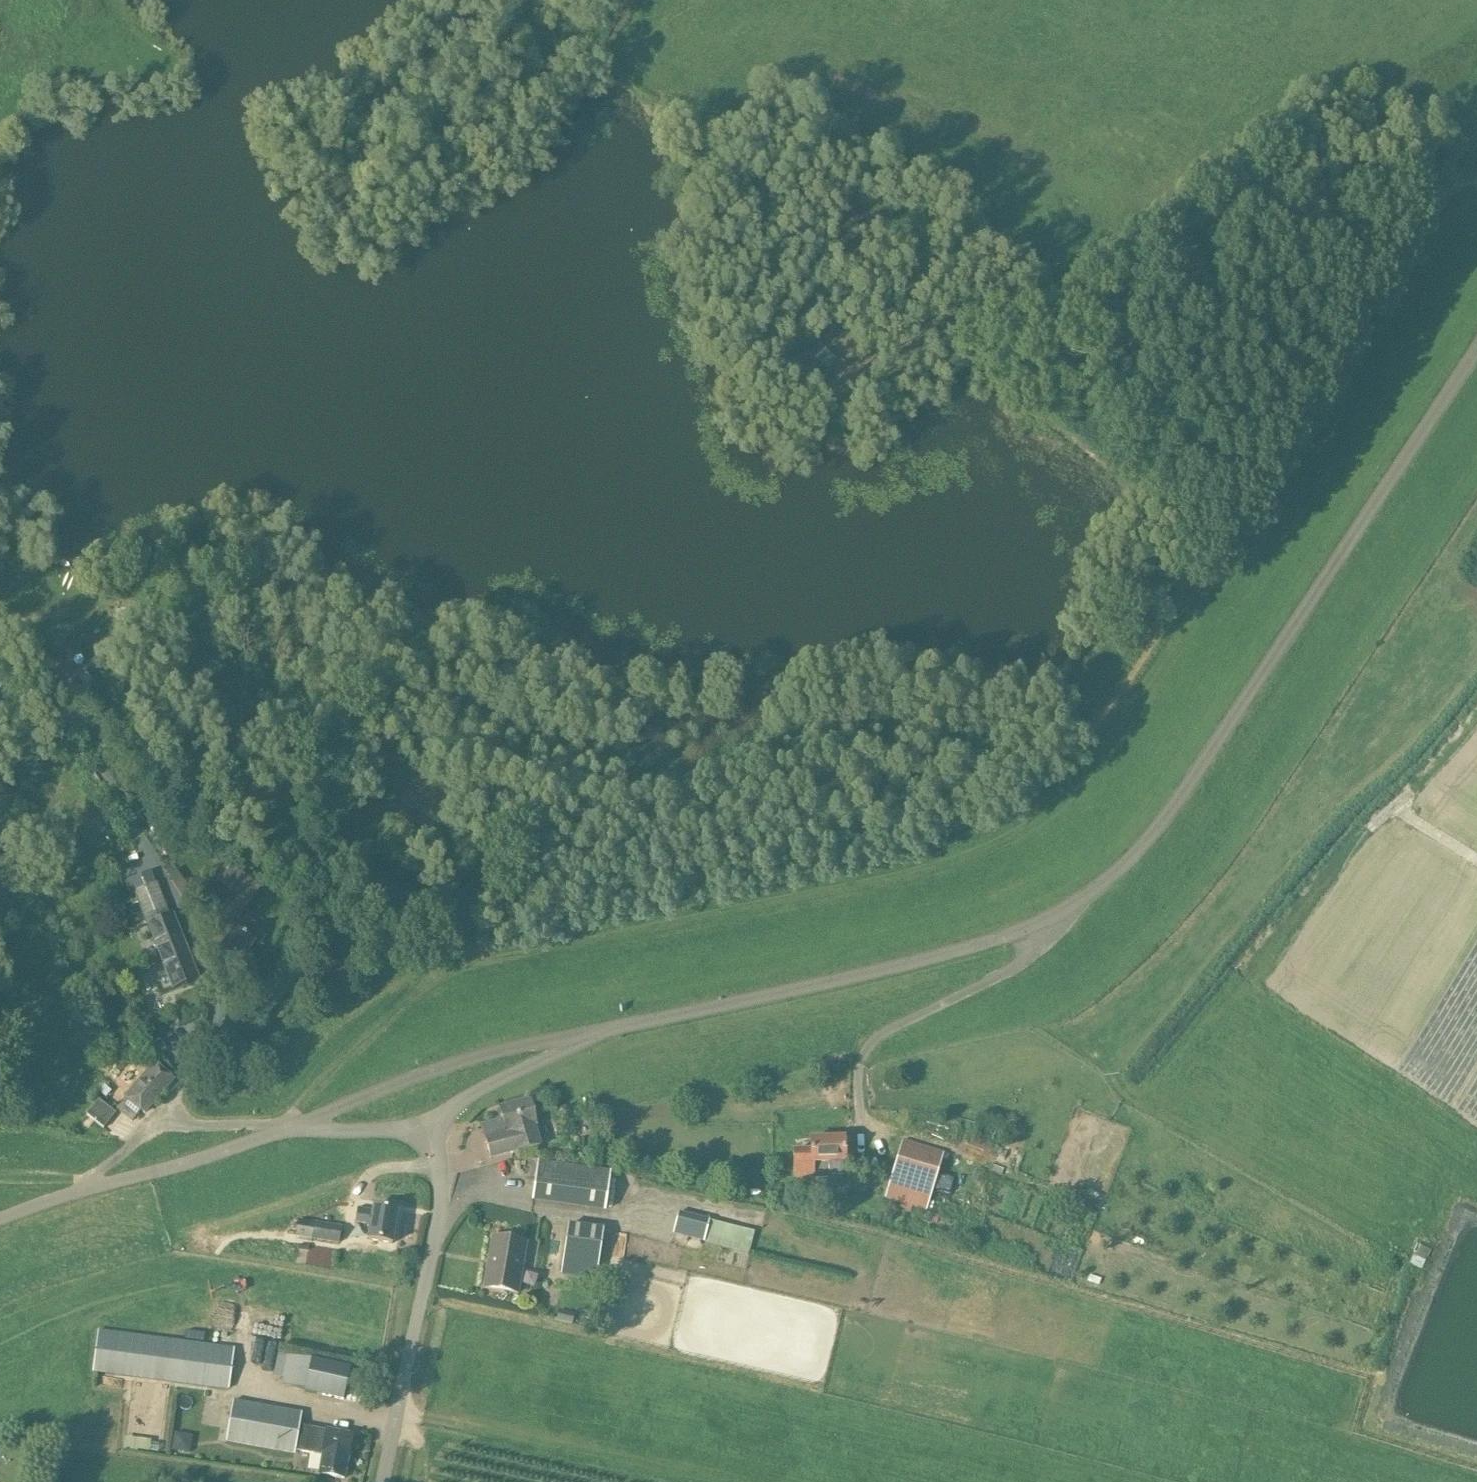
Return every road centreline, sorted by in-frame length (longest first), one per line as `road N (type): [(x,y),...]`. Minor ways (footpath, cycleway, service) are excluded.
road 1 (unclassified): [(581,1034),(1007,935),(1108,879),(1173,806),(1476,353)]
road 2 (unclassified): [(383,1481),(437,1228),(440,1177),(429,1130)]
road 3 (unclassified): [(280,1130),(448,1065),(581,1034)]
road 4 (unclassified): [(280,1130),(0,1219)]
road 5 (unclassified): [(581,1034),(429,1130)]
road 6 (unclassified): [(429,1130),(280,1130)]

